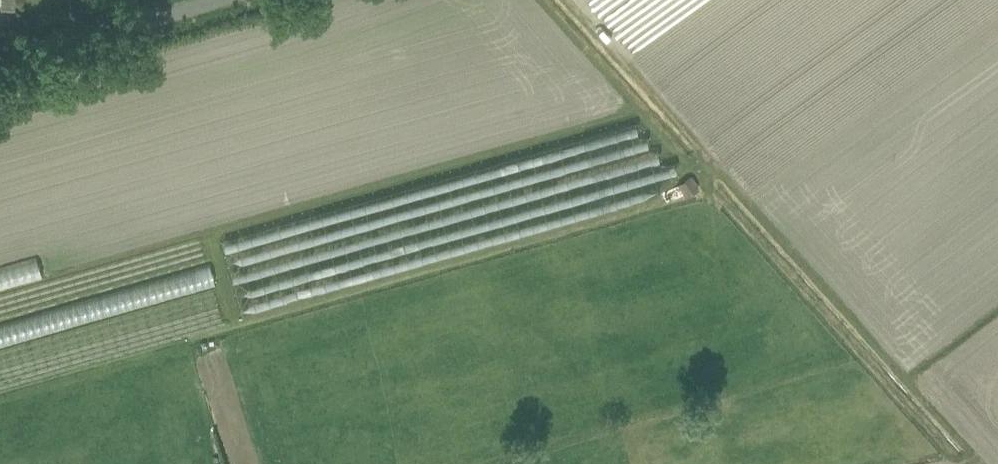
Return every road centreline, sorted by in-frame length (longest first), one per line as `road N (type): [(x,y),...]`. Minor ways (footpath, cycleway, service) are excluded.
road 1 (unclassified): [(0,62),(210,0)]

